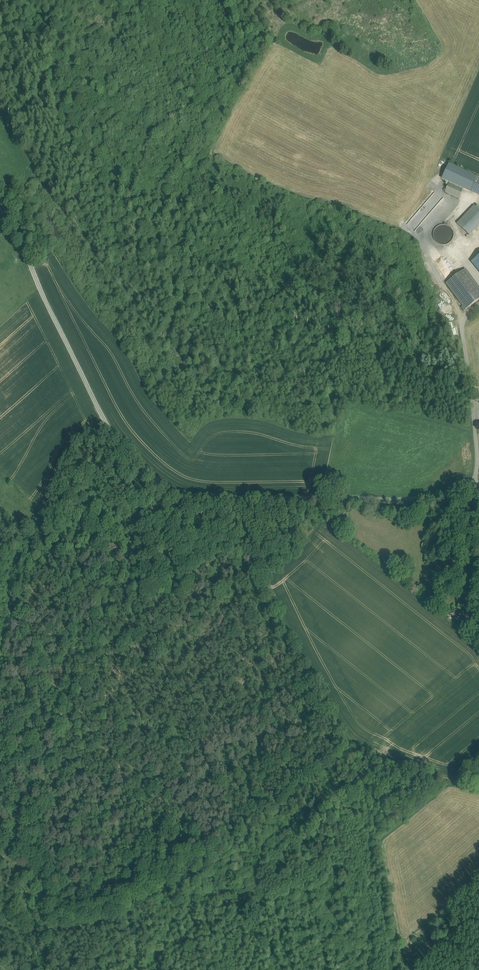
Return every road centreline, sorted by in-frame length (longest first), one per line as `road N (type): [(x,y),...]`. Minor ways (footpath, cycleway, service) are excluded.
road 1 (tertiary): [(478,487),(390,500),(199,499),(175,491),(115,440),(0,200)]

